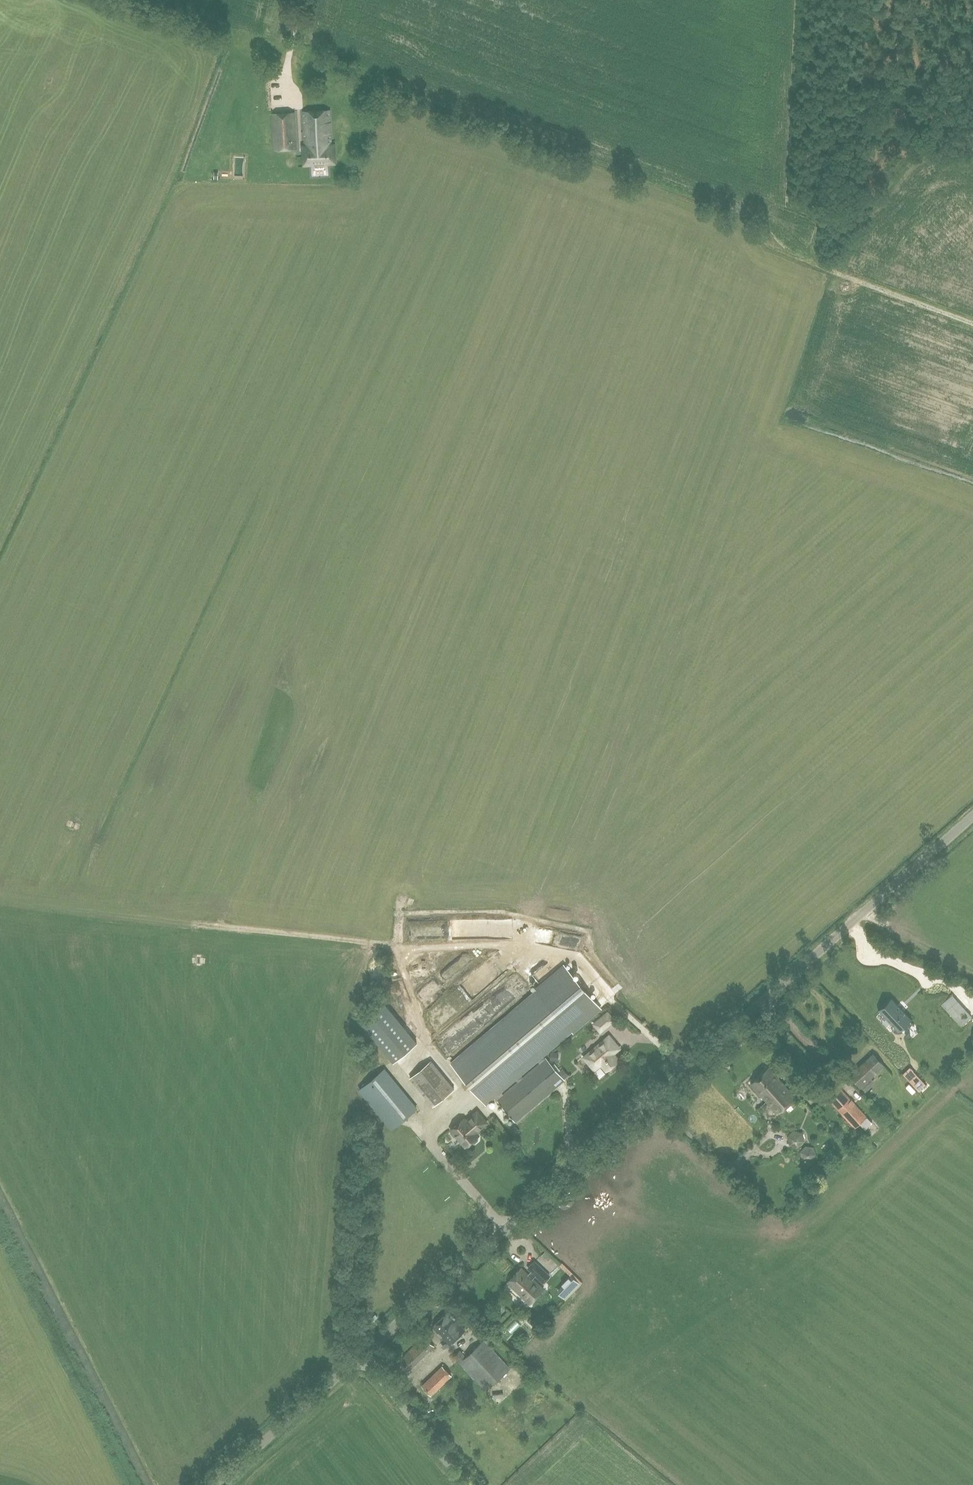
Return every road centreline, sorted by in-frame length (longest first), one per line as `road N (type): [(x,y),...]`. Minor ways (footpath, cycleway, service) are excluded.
road 1 (unclassified): [(362,1356),(972,813)]
road 2 (track): [(972,154),(910,170),(877,215),(853,224),(836,218),(858,185),(871,108),(913,0)]
road 3 (unclassified): [(214,1484),(362,1356)]
road 4 (unclassified): [(462,1484),(362,1356)]

